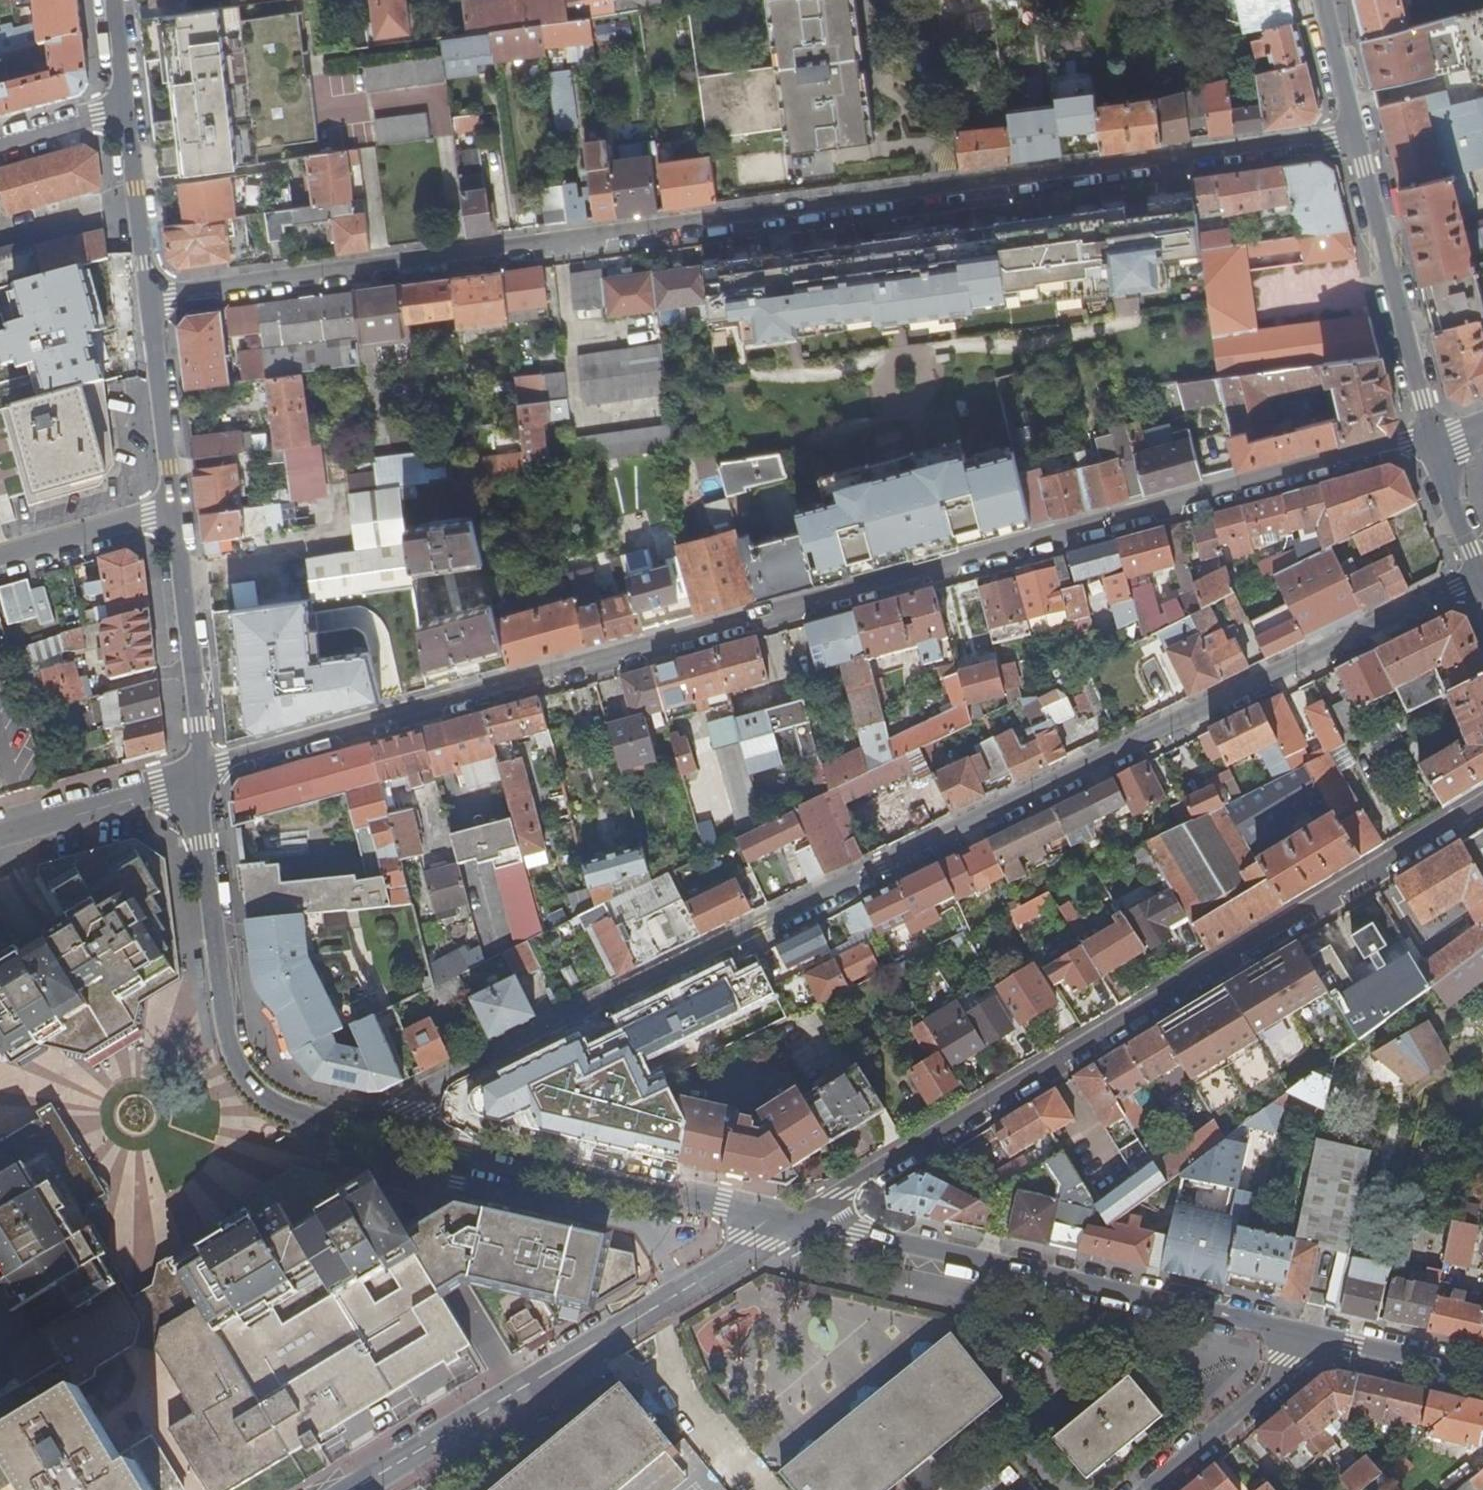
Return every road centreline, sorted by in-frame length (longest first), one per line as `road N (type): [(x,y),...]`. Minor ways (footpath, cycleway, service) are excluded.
road 1 (residential): [(1433,439),(1406,438),(942,562),(199,775)]
road 2 (residential): [(380,1129),(441,1080),(1481,577)]
road 3 (residential): [(151,299),(1356,136)]
road 4 (residential): [(1482,808),(803,1218)]
road 5 (tertiary): [(803,1218),(1321,1340)]
road 6 (residential): [(352,1489),(803,1218)]
road 7 (tertiary): [(199,775),(224,1016),(243,1074),(281,1107),(380,1129)]
road 8 (tertiary): [(380,1129),(803,1218)]
road 9 (tertiary): [(1433,439),(1356,136)]
road 10 (tertiary): [(173,511),(199,775)]
road 11 (residential): [(1143,1489),(1321,1340)]
road 12 (tertiary): [(151,299),(173,511)]
road 13 (residential): [(0,835),(199,775)]
road 14 (tertiary): [(126,112),(151,299)]
road 15 (residential): [(0,557),(173,511)]
road 16 (tertiary): [(1321,1340),(1482,1376)]
road 17 (tertiary): [(1481,577),(1433,439)]
road 18 (tertiary): [(1356,136),(1318,0)]
road 19 (residential): [(126,112),(0,145)]

